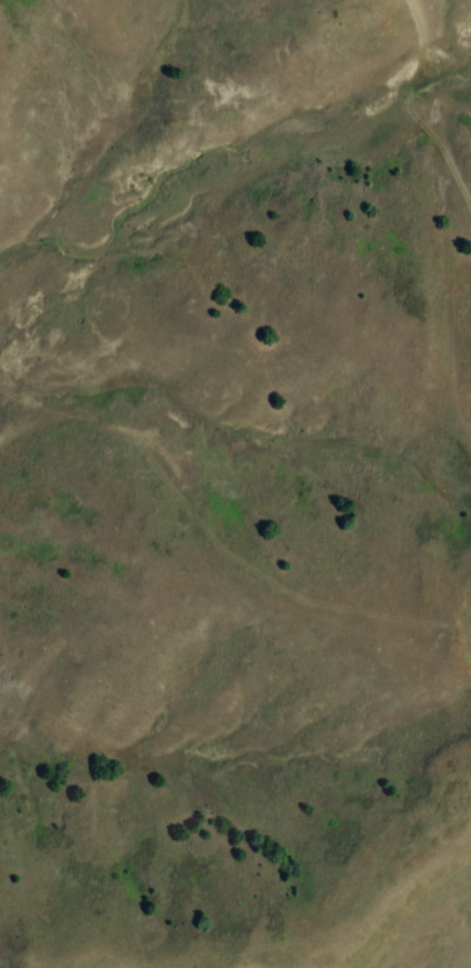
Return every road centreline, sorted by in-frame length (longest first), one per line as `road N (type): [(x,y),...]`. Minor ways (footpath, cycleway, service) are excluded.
road 1 (track): [(0,371),(27,400),(116,429),(176,466),(213,556),(329,619),(470,668)]
road 2 (track): [(403,0),(420,34),(454,51),(444,128),(470,220)]

